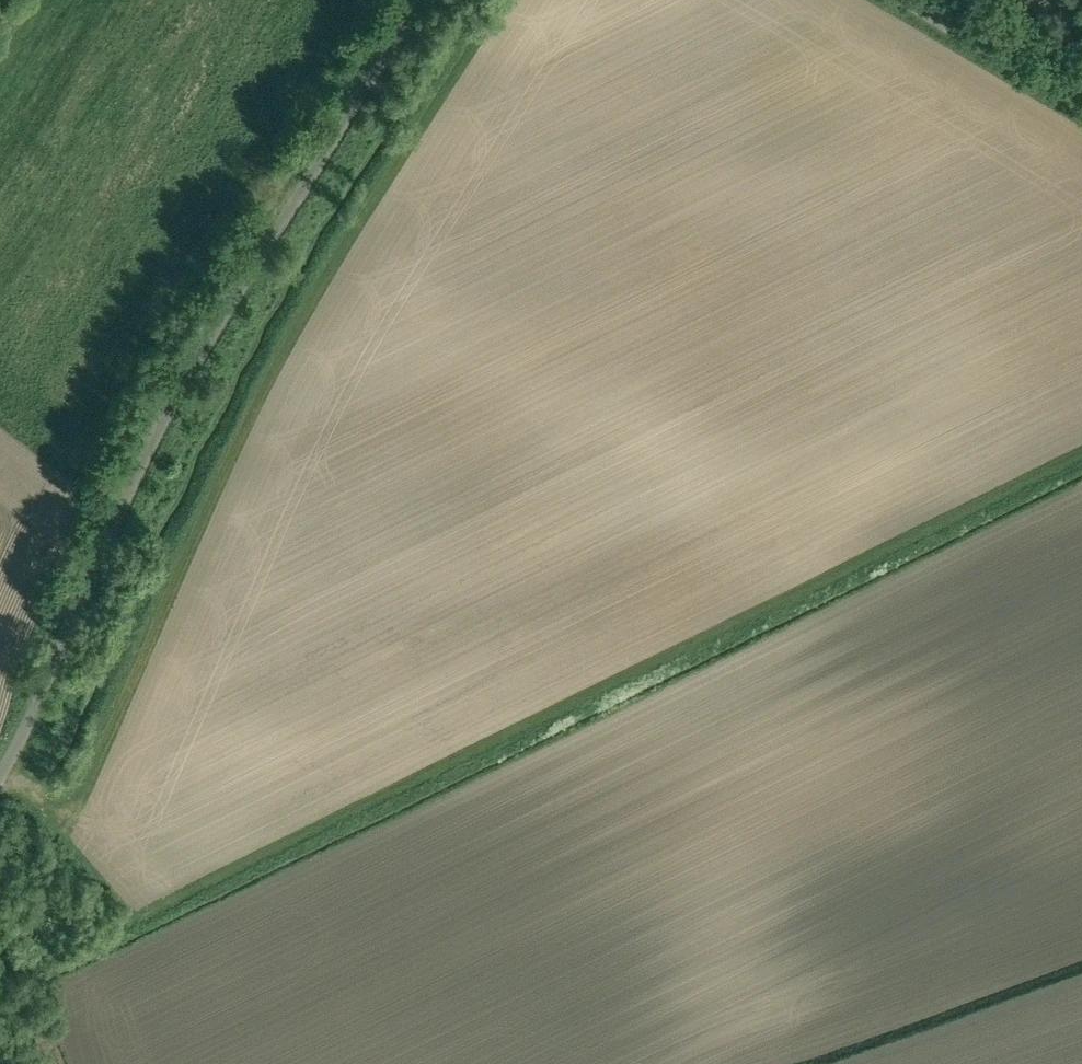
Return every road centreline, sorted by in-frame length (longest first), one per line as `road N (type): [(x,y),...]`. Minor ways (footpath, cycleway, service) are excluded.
road 1 (unclassified): [(0,801),(68,699),(278,220),(424,0)]
road 2 (unclassified): [(1081,101),(916,0)]

